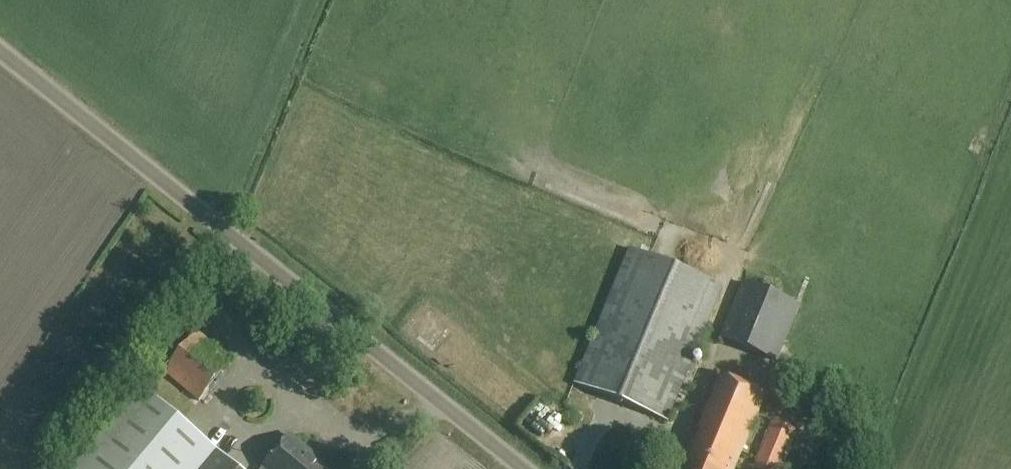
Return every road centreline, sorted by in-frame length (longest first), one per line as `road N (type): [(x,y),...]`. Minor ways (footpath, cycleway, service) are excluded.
road 1 (unclassified): [(525,468),(0,50)]

